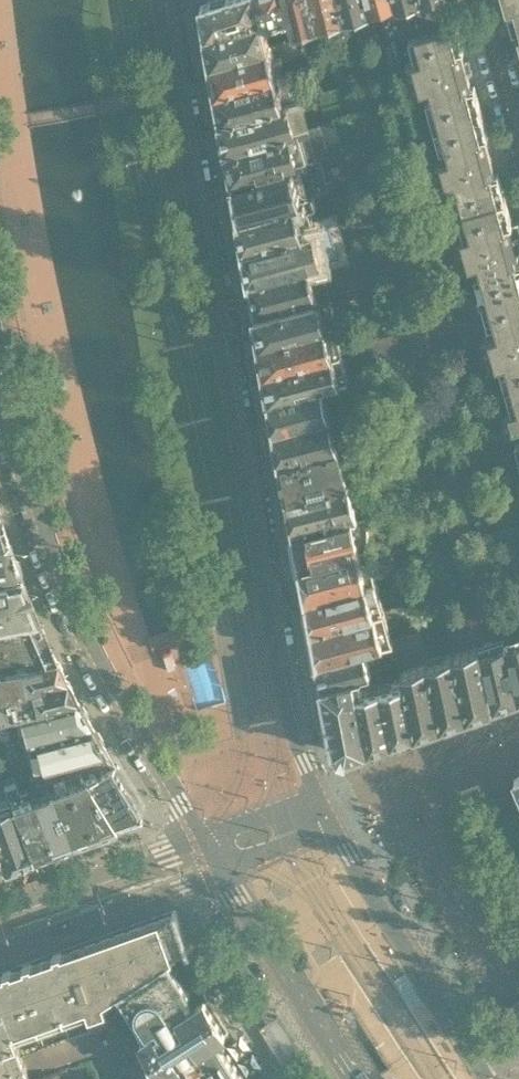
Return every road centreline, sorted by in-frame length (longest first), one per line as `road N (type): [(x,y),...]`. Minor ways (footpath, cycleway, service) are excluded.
road 1 (tertiary): [(485,1078),(348,855),(301,761),(262,594),(157,0)]
road 2 (tertiary): [(0,354),(67,601),(206,845)]
road 3 (tertiary): [(223,870),(355,1078)]
road 4 (residential): [(0,947),(223,870)]
road 5 (residential): [(206,845),(0,918)]
road 6 (residential): [(492,0),(491,37),(518,138)]

